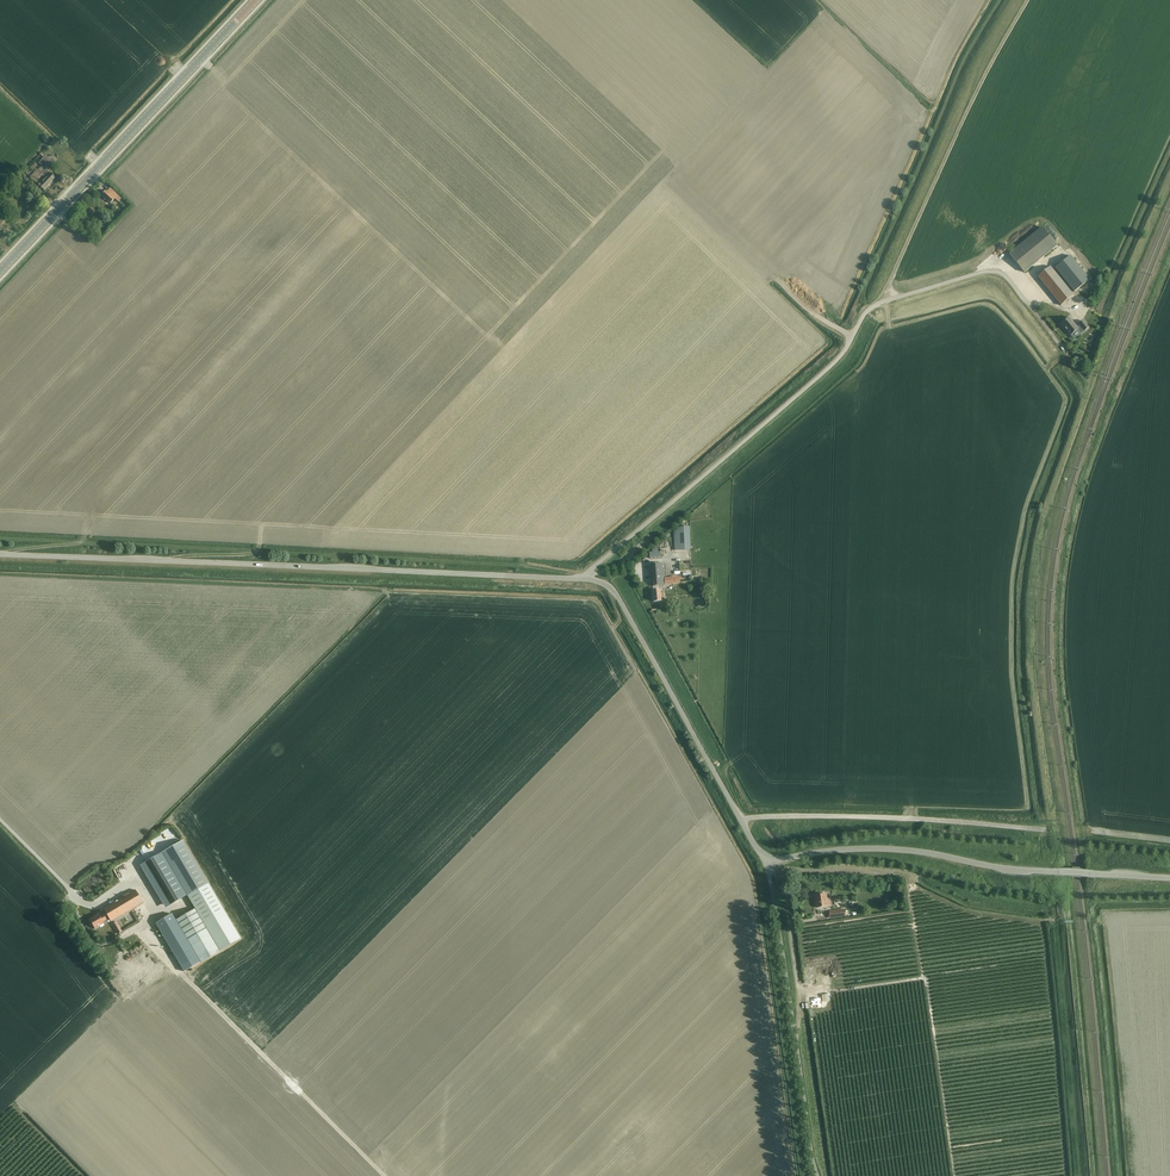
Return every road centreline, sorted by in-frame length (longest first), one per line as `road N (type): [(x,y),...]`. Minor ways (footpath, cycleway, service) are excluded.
road 1 (track): [(0,539),(507,565),(584,579)]
road 2 (unclassified): [(584,579),(0,554)]
road 3 (unclassified): [(584,579),(803,390),(865,313),(988,271)]
road 4 (unclassified): [(1169,878),(867,849),(767,861)]
road 5 (secondary): [(0,272),(255,0)]
road 6 (track): [(895,298),(891,279),(986,67),(1027,0)]
road 7 (unclassified): [(740,821),(910,818),(1047,829)]
road 8 (unclassified): [(740,821),(612,590),(584,579)]
road 9 (track): [(383,1175),(188,981)]
road 10 (unclassified): [(795,1036),(799,995),(788,924),(769,869)]
road 11 (unclassified): [(795,1036),(769,869)]
road 12 (unclassified): [(815,1175),(795,1036)]

